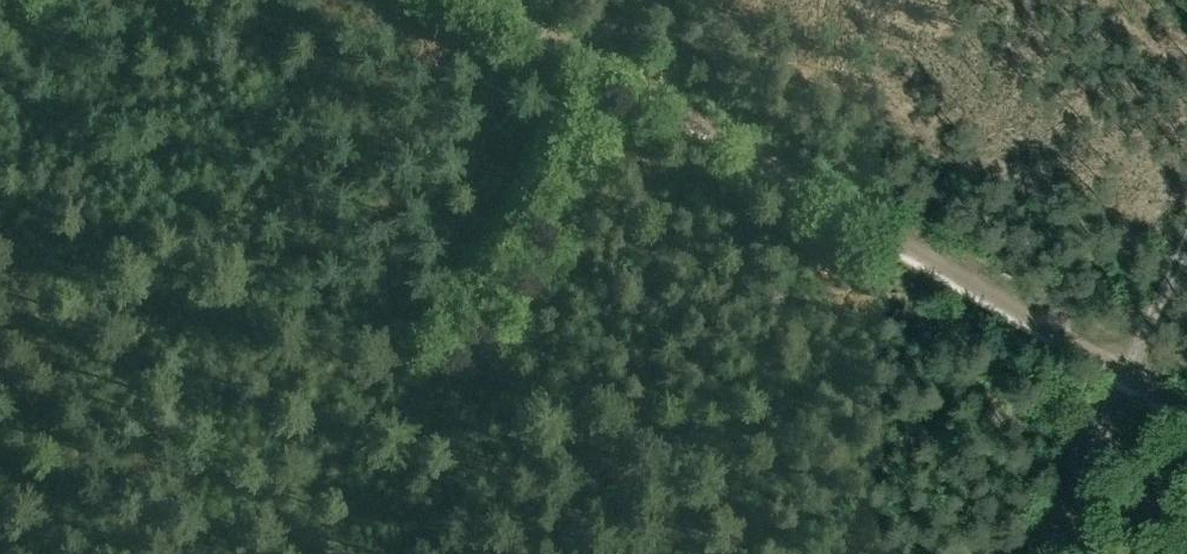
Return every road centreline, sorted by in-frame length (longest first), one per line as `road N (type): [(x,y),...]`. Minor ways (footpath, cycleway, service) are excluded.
road 1 (track): [(1186,400),(499,0)]

